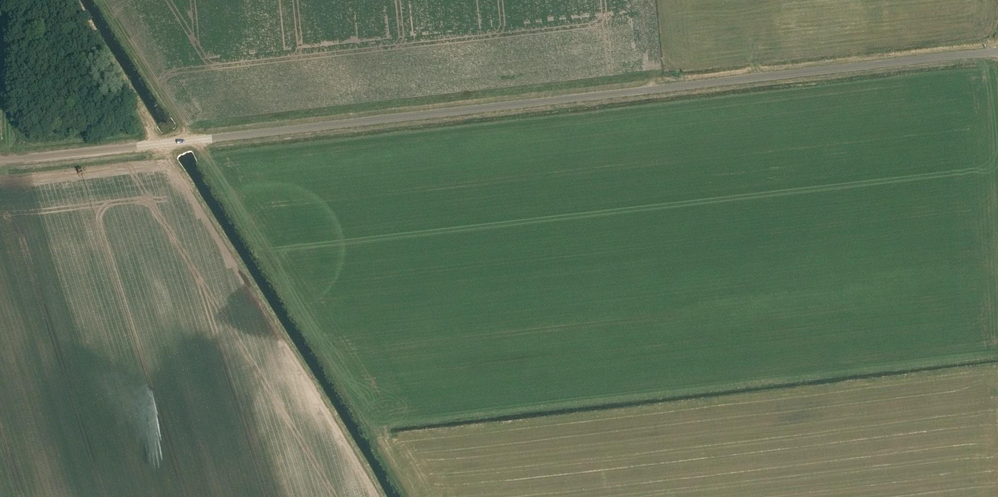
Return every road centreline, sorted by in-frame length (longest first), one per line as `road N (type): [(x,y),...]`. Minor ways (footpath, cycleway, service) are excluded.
road 1 (unclassified): [(0,159),(997,51)]
road 2 (track): [(101,0),(185,141)]

